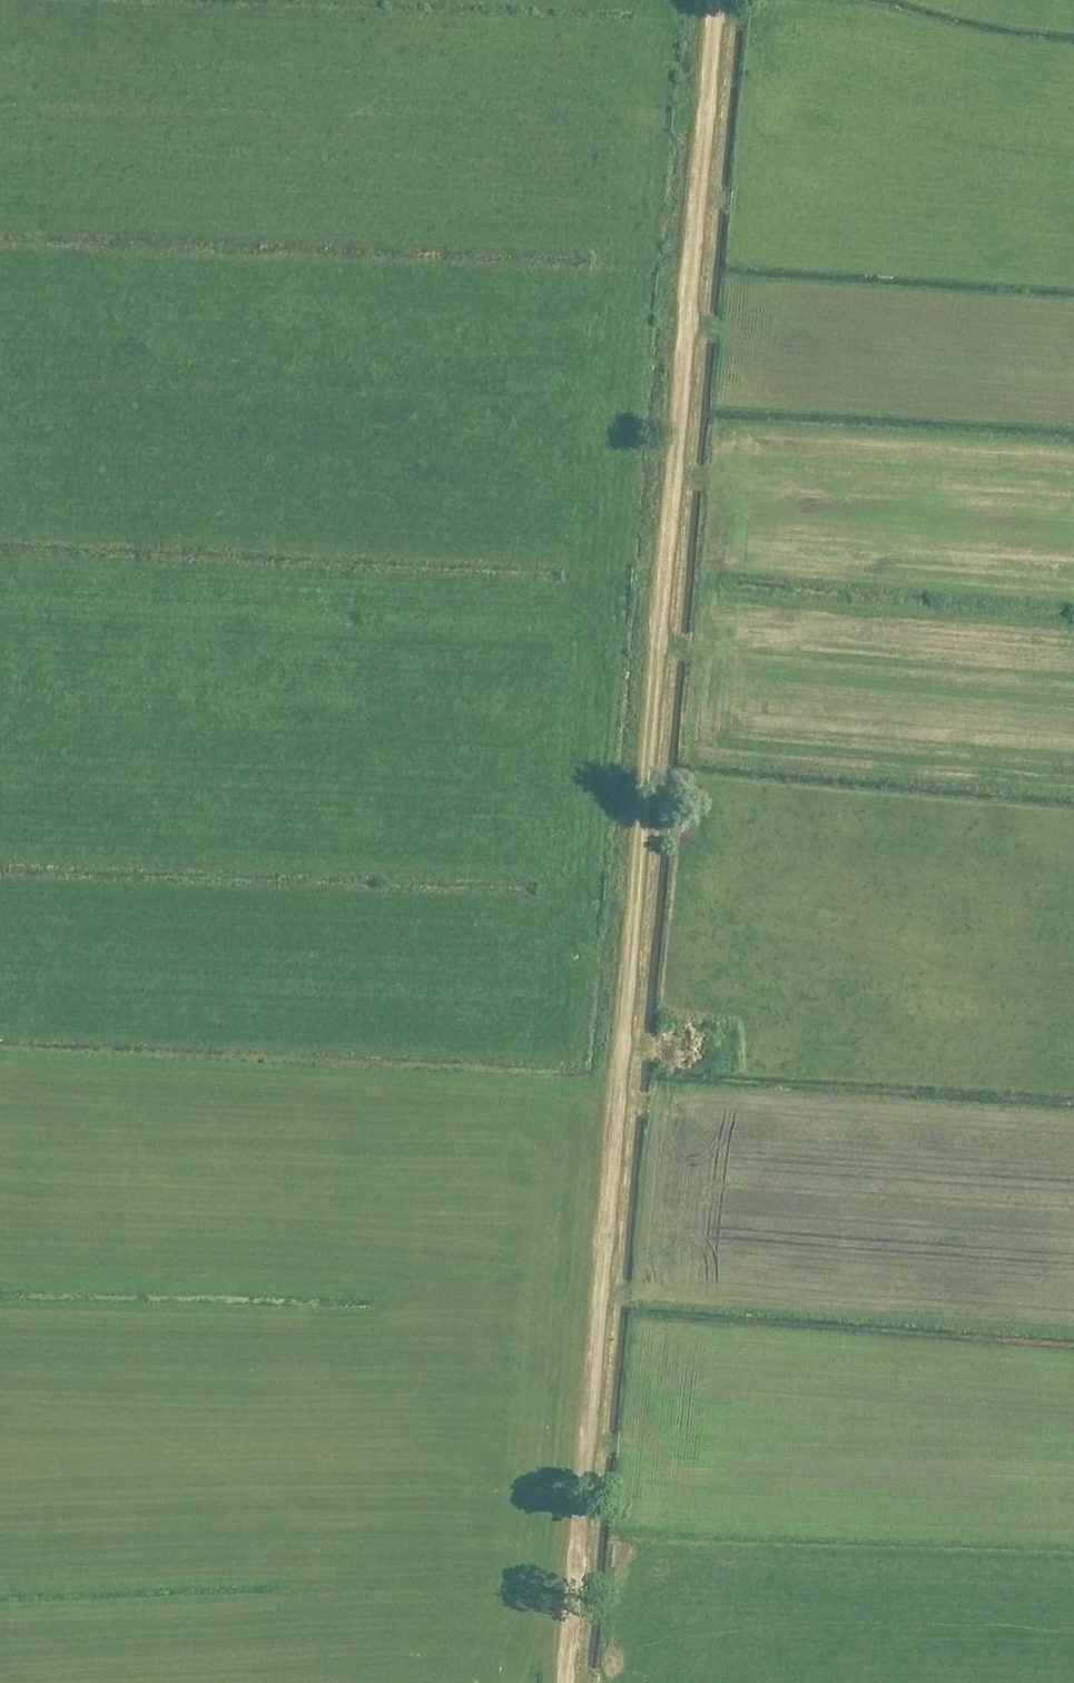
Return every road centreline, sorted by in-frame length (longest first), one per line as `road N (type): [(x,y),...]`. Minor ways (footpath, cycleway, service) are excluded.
road 1 (track): [(562,1682),(713,0)]

